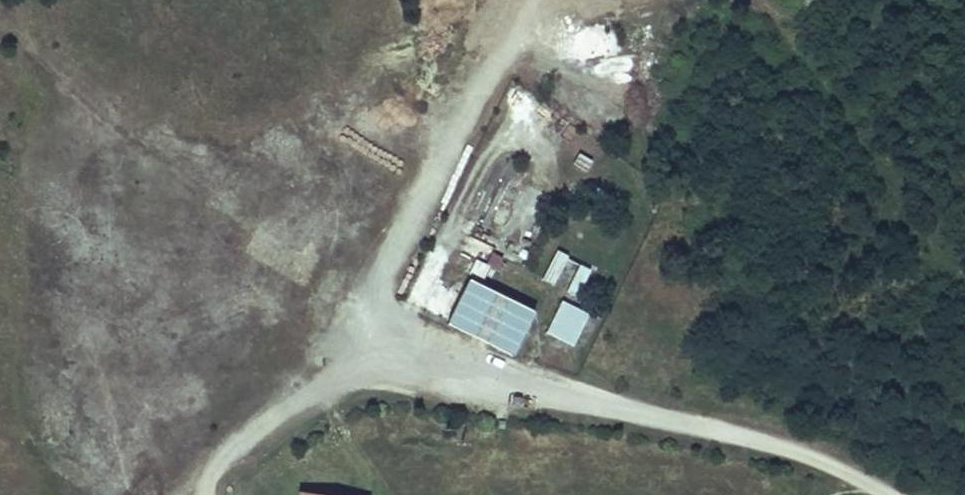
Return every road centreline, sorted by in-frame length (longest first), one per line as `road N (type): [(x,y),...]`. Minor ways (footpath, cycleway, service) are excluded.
road 1 (track): [(534,0),(318,369),(419,369),(783,445),(887,494)]
road 2 (track): [(318,369),(221,458),(199,482),(201,494)]

